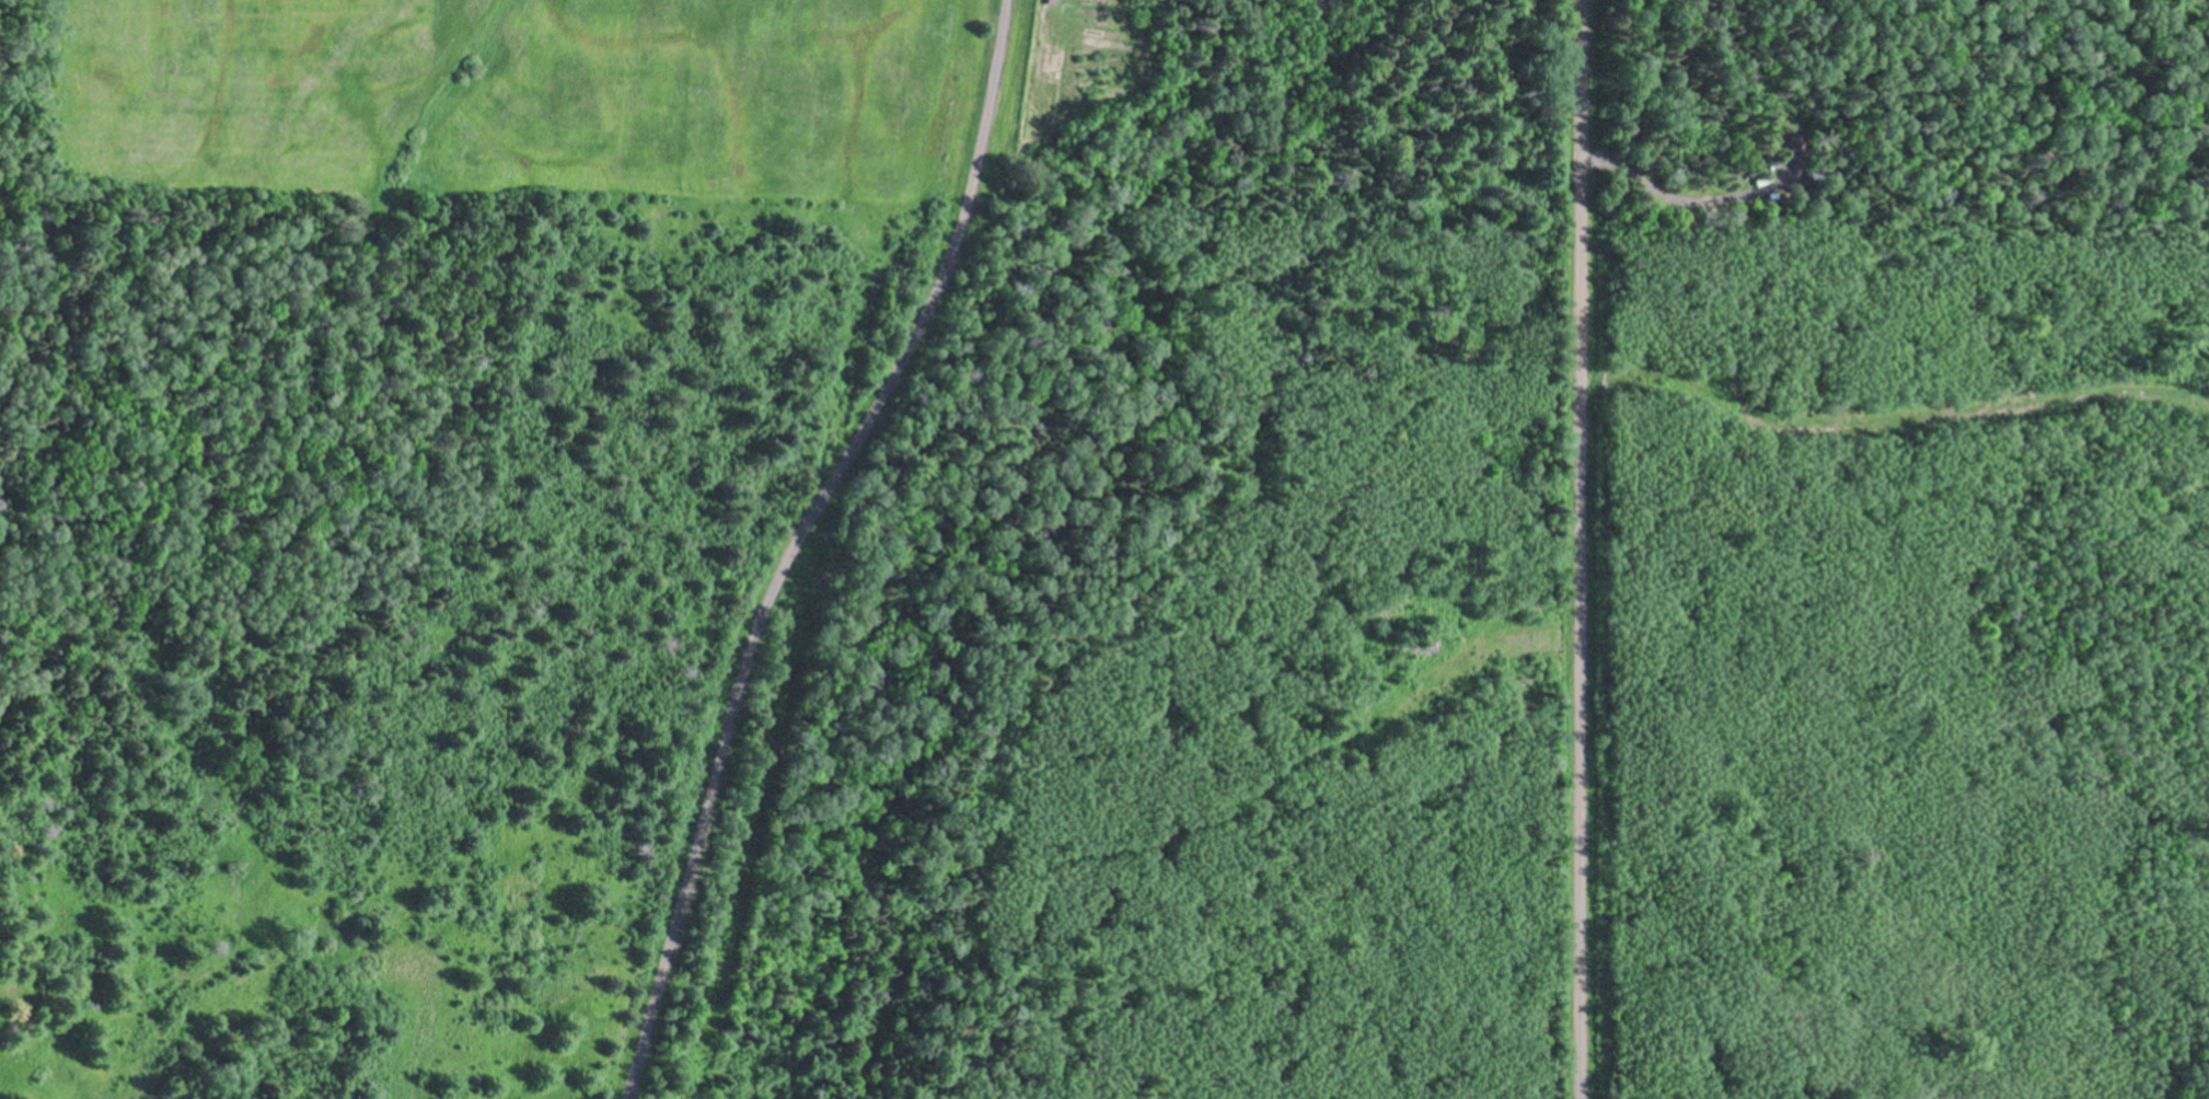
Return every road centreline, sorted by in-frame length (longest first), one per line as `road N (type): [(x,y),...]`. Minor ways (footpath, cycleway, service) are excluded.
road 1 (residential): [(624,1098),(757,605),(949,261),(1001,0)]
road 2 (residential): [(1582,0),(1577,1098)]

